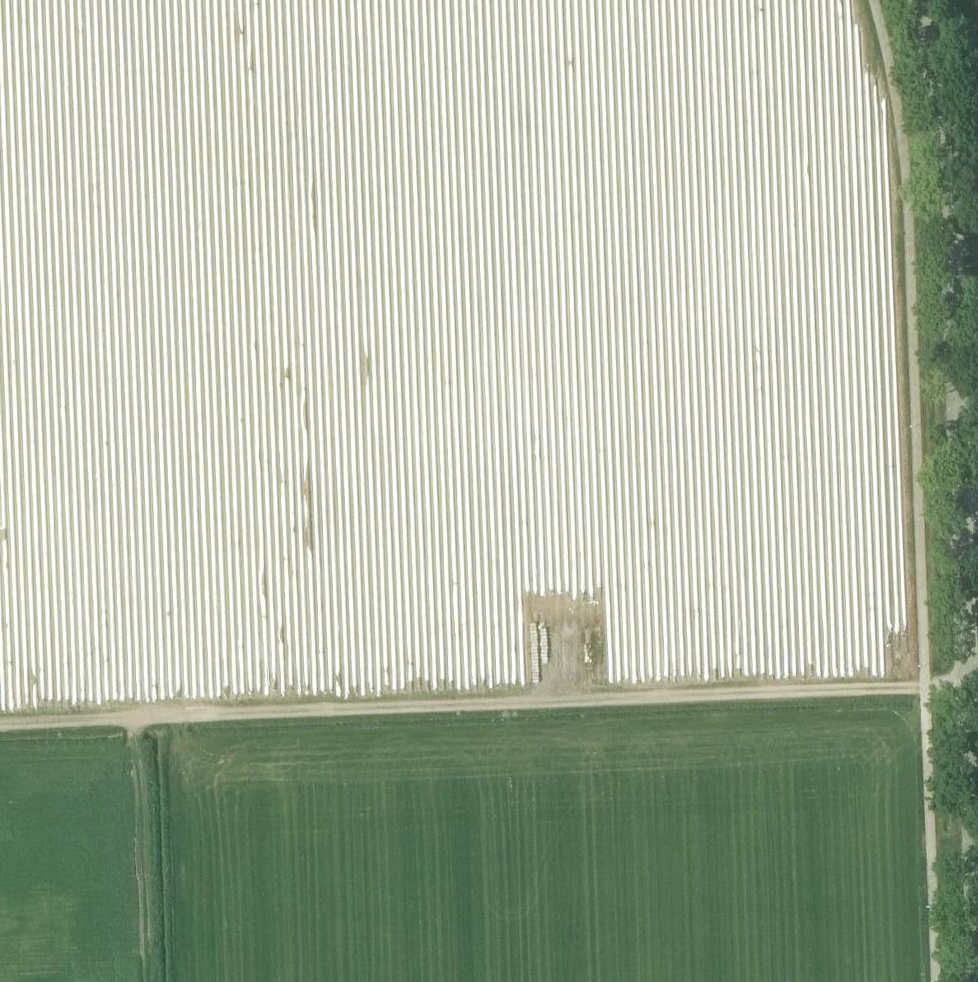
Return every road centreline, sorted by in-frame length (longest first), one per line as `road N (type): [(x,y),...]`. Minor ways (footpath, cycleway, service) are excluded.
road 1 (tertiary): [(970,981),(936,30),(928,0)]
road 2 (track): [(0,730),(957,691)]

